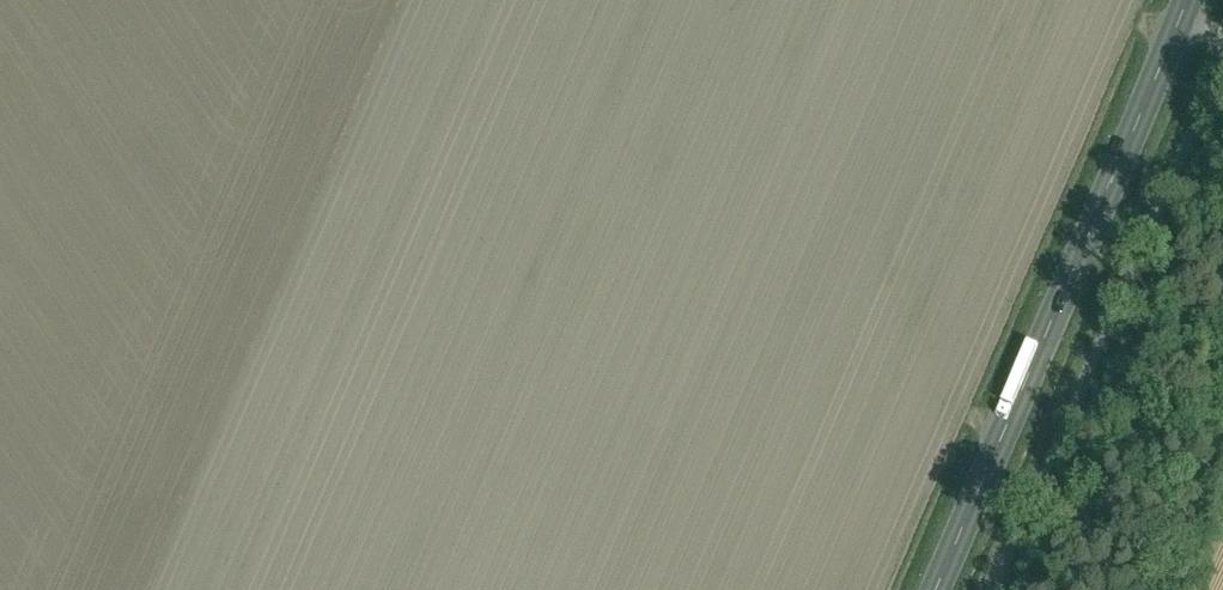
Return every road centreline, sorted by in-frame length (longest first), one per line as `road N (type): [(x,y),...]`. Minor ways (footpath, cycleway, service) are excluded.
road 1 (tertiary): [(1193,0),(941,589)]

